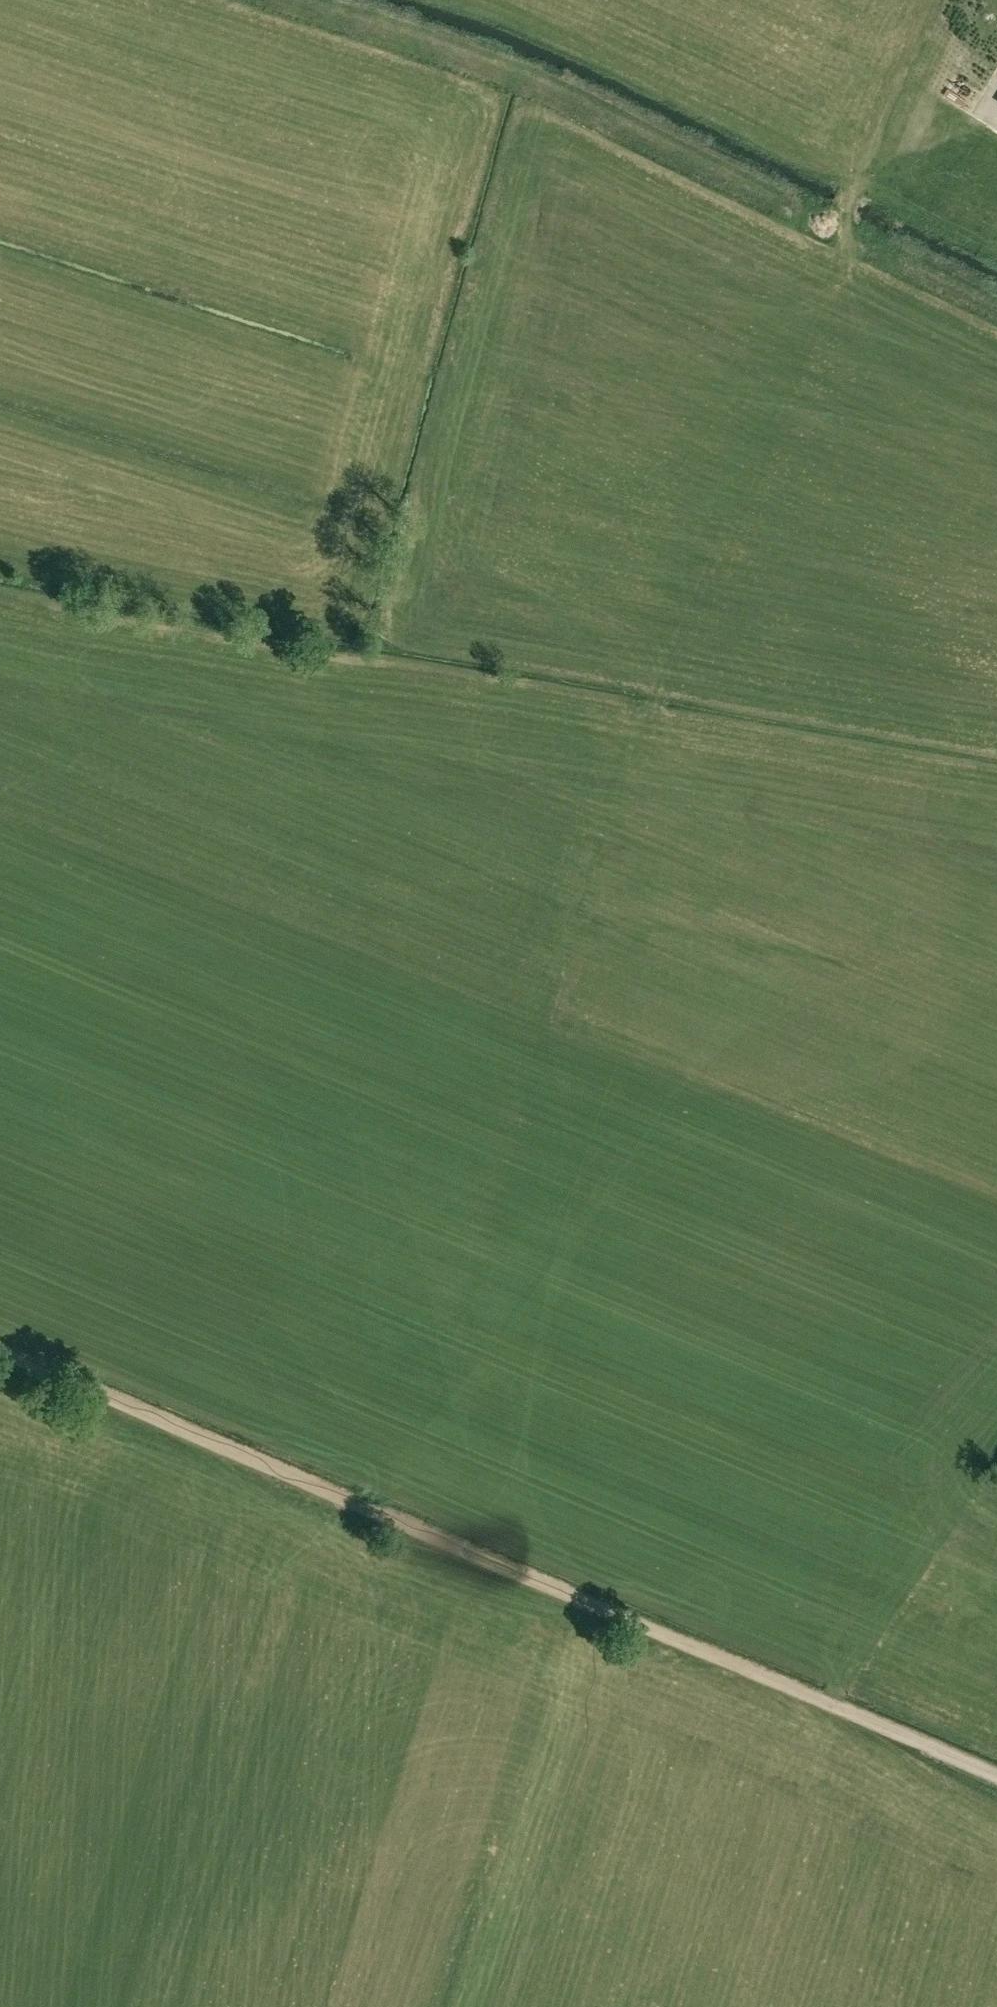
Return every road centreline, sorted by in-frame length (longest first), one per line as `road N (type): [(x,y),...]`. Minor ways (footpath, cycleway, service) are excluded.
road 1 (track): [(996,1773),(0,1356)]

